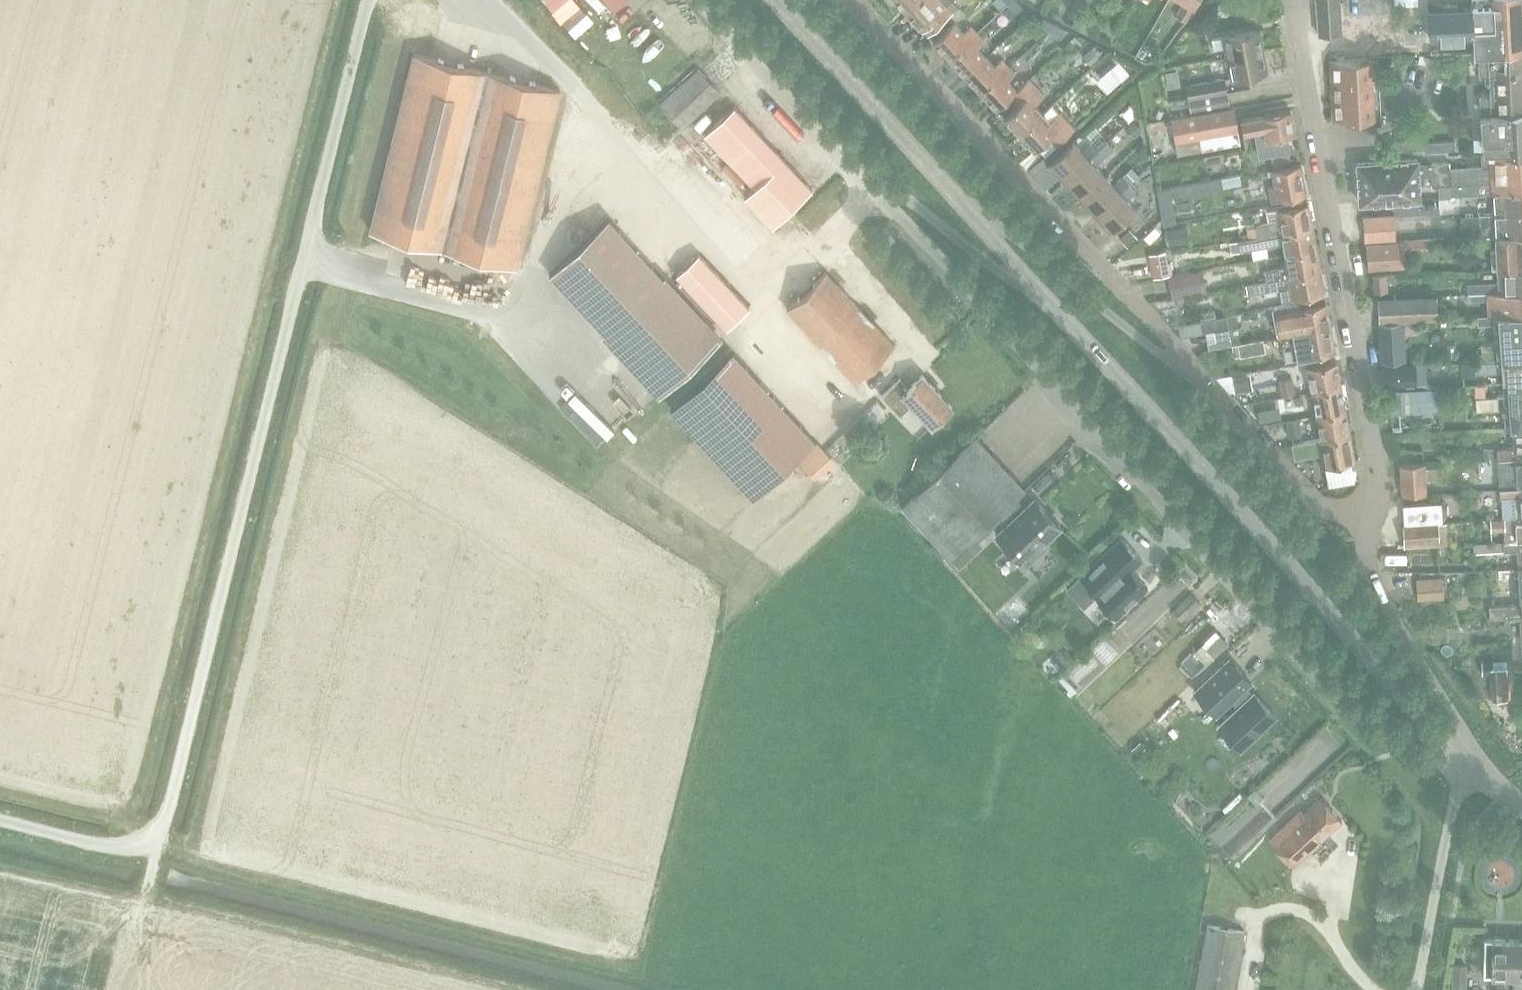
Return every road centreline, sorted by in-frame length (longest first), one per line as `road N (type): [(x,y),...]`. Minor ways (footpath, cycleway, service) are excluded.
road 1 (unclassified): [(0,806),(150,836),(168,809),(366,0)]
road 2 (residential): [(842,158),(1371,726),(1469,765)]
road 3 (unclassified): [(1469,765),(1045,301)]
road 4 (residential): [(1349,524),(1371,502),(1376,467),(1294,0)]
road 5 (residential): [(1195,369),(852,0)]
road 6 (residential): [(959,200),(1176,366),(1195,369)]
road 7 (residential): [(1482,772),(1349,524)]
road 8 (unclassified): [(959,200),(777,0)]
road 9 (residential): [(1045,301),(842,158)]
road 10 (residential): [(1416,989),(1452,807),(1469,765)]
road 11 (residential): [(1349,524),(1299,491),(1195,369)]
road 12 (residential): [(842,158),(698,0)]
road 13 (unclassified): [(1045,301),(959,200)]

